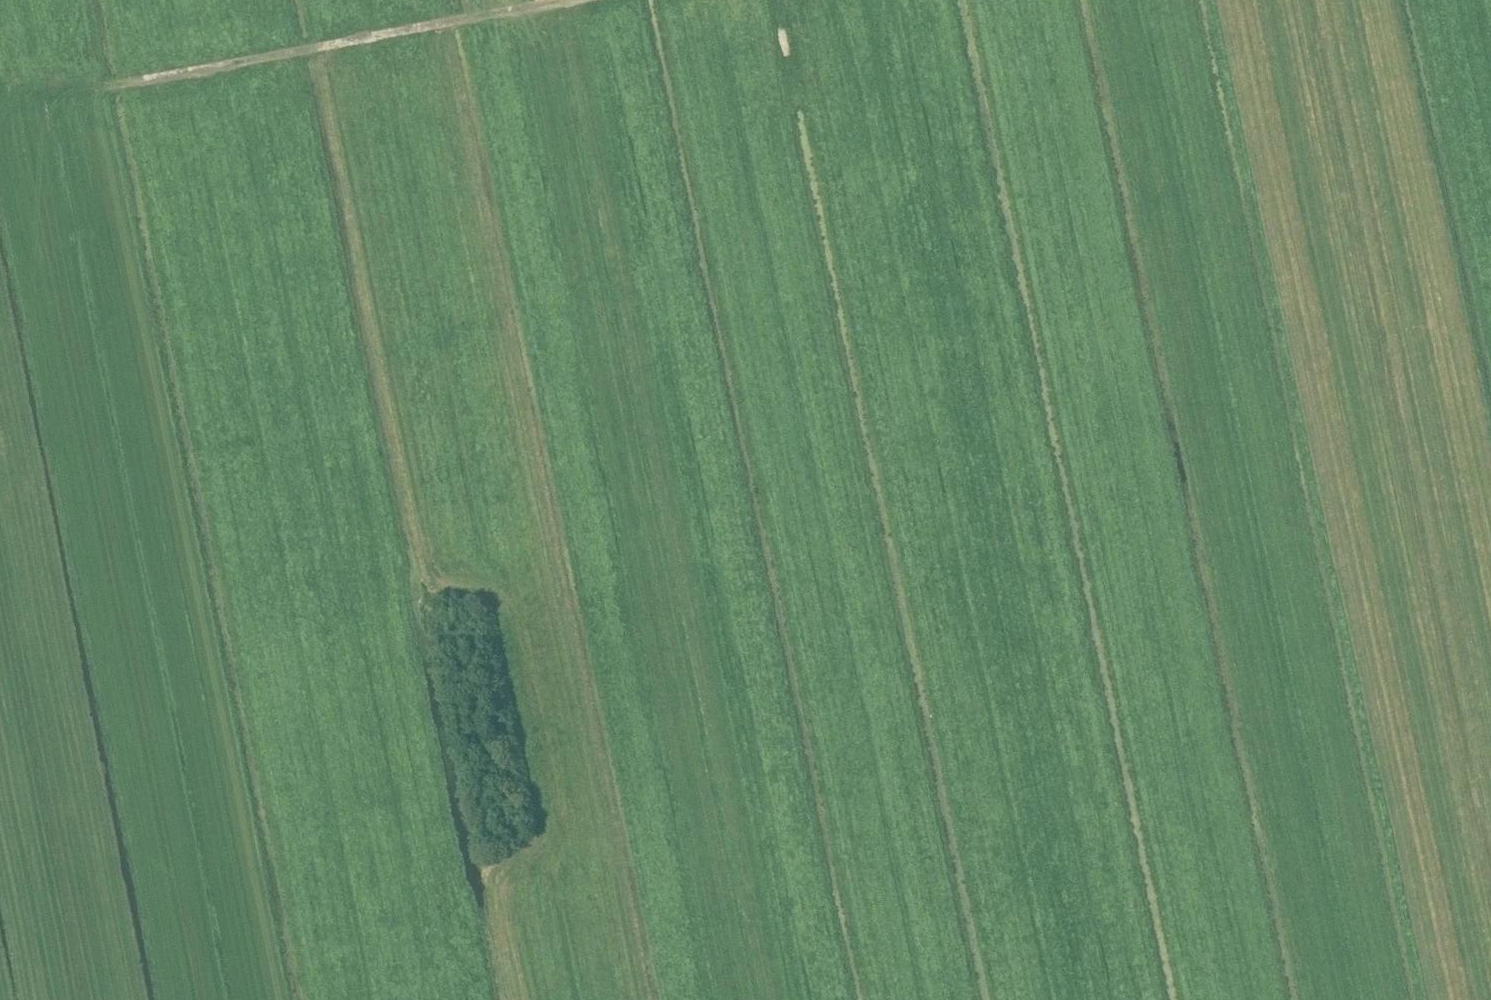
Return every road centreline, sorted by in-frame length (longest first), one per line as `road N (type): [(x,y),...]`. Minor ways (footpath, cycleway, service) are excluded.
road 1 (track): [(86,89),(547,0)]

